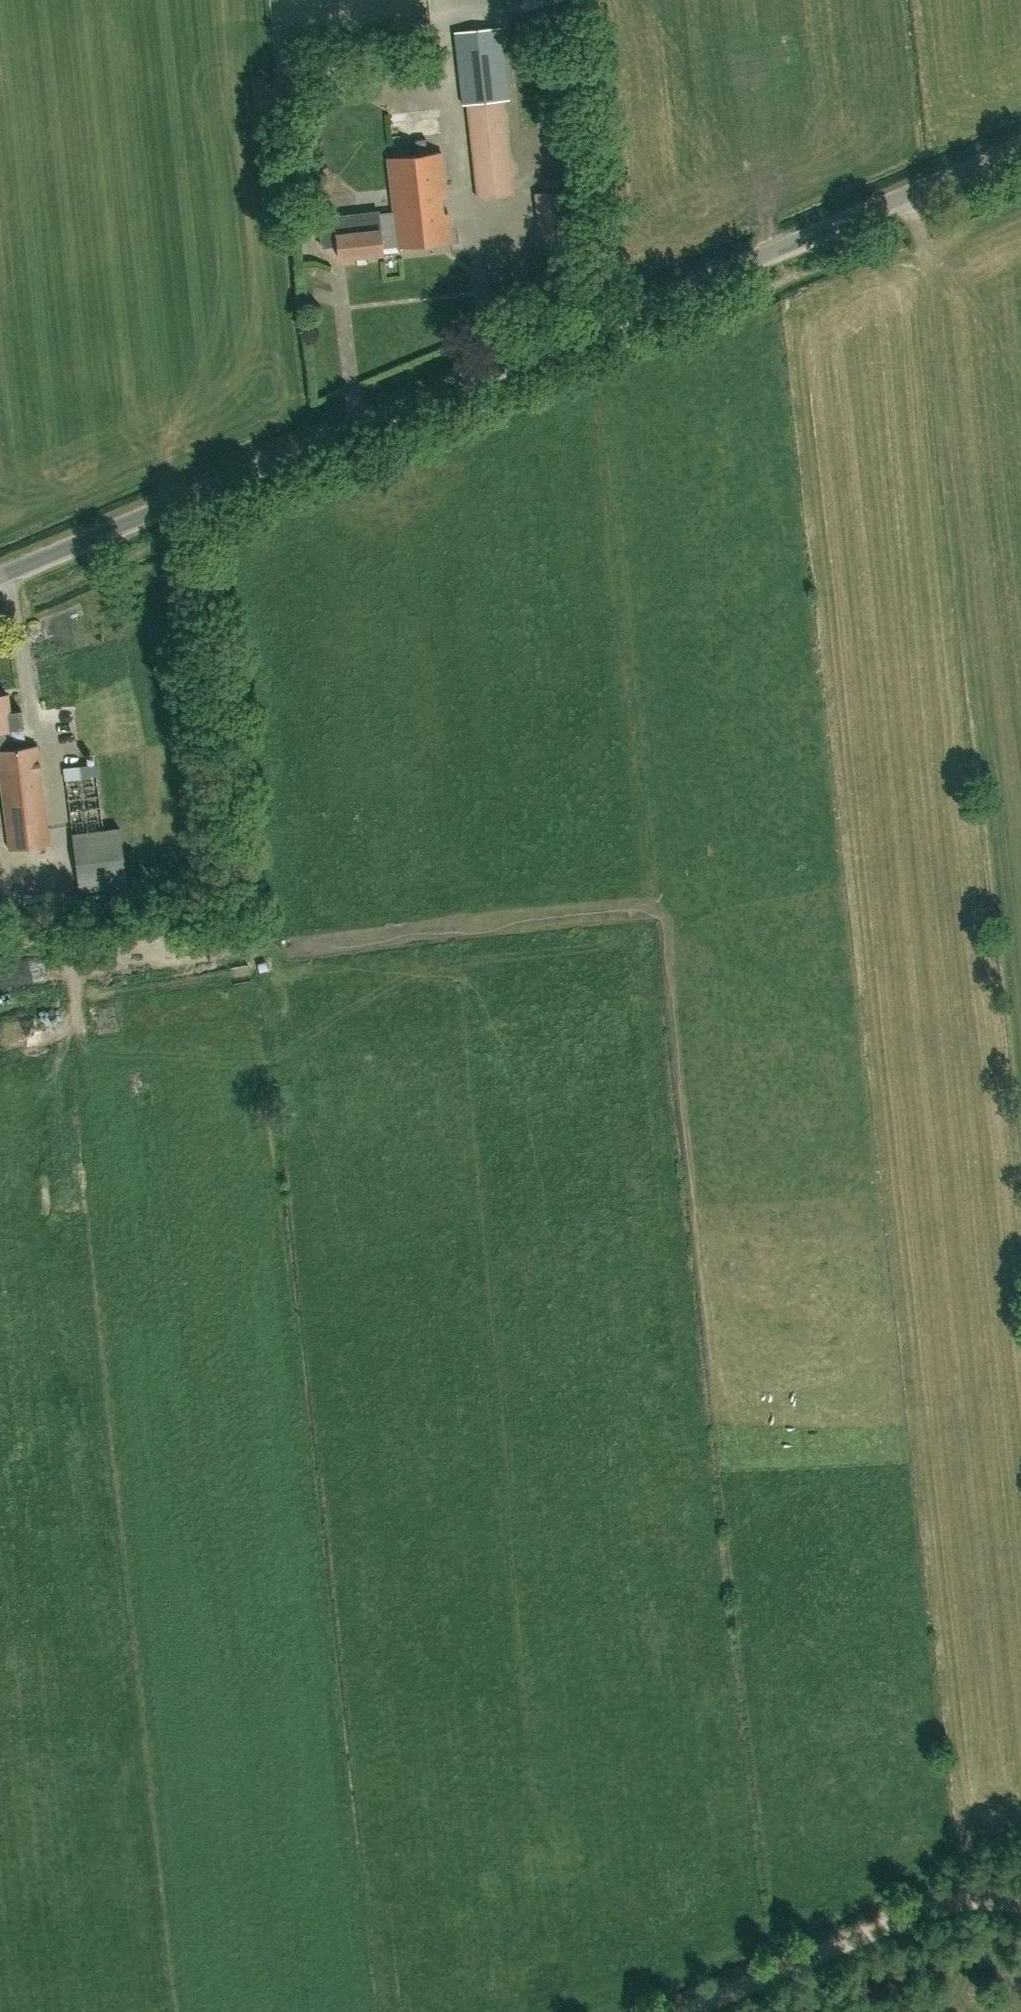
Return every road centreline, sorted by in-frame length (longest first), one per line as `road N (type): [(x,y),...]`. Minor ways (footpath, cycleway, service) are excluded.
road 1 (unclassified): [(0,576),(1020,147)]
road 2 (track): [(1020,1885),(986,1881),(932,1897),(670,2011)]

